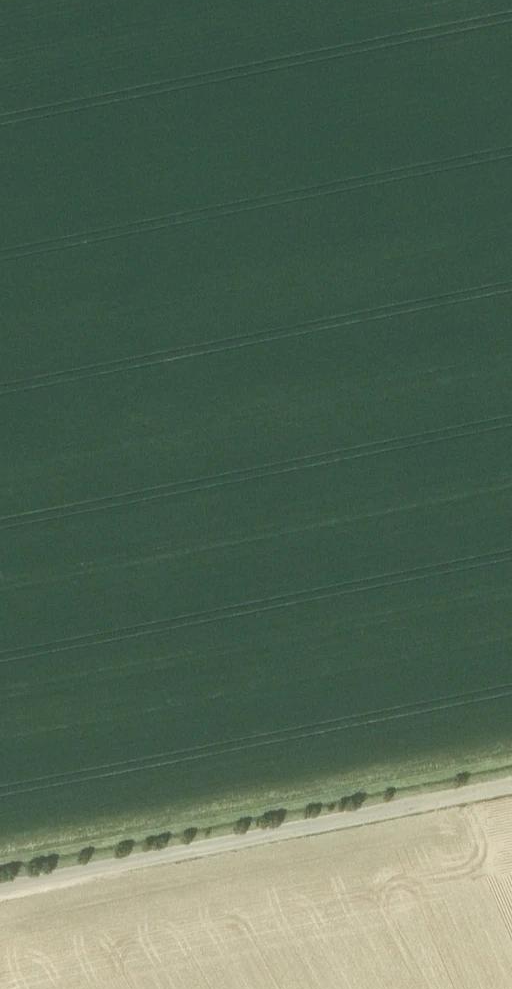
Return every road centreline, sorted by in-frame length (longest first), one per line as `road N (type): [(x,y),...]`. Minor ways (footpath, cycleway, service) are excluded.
road 1 (unclassified): [(511,787),(0,892)]

